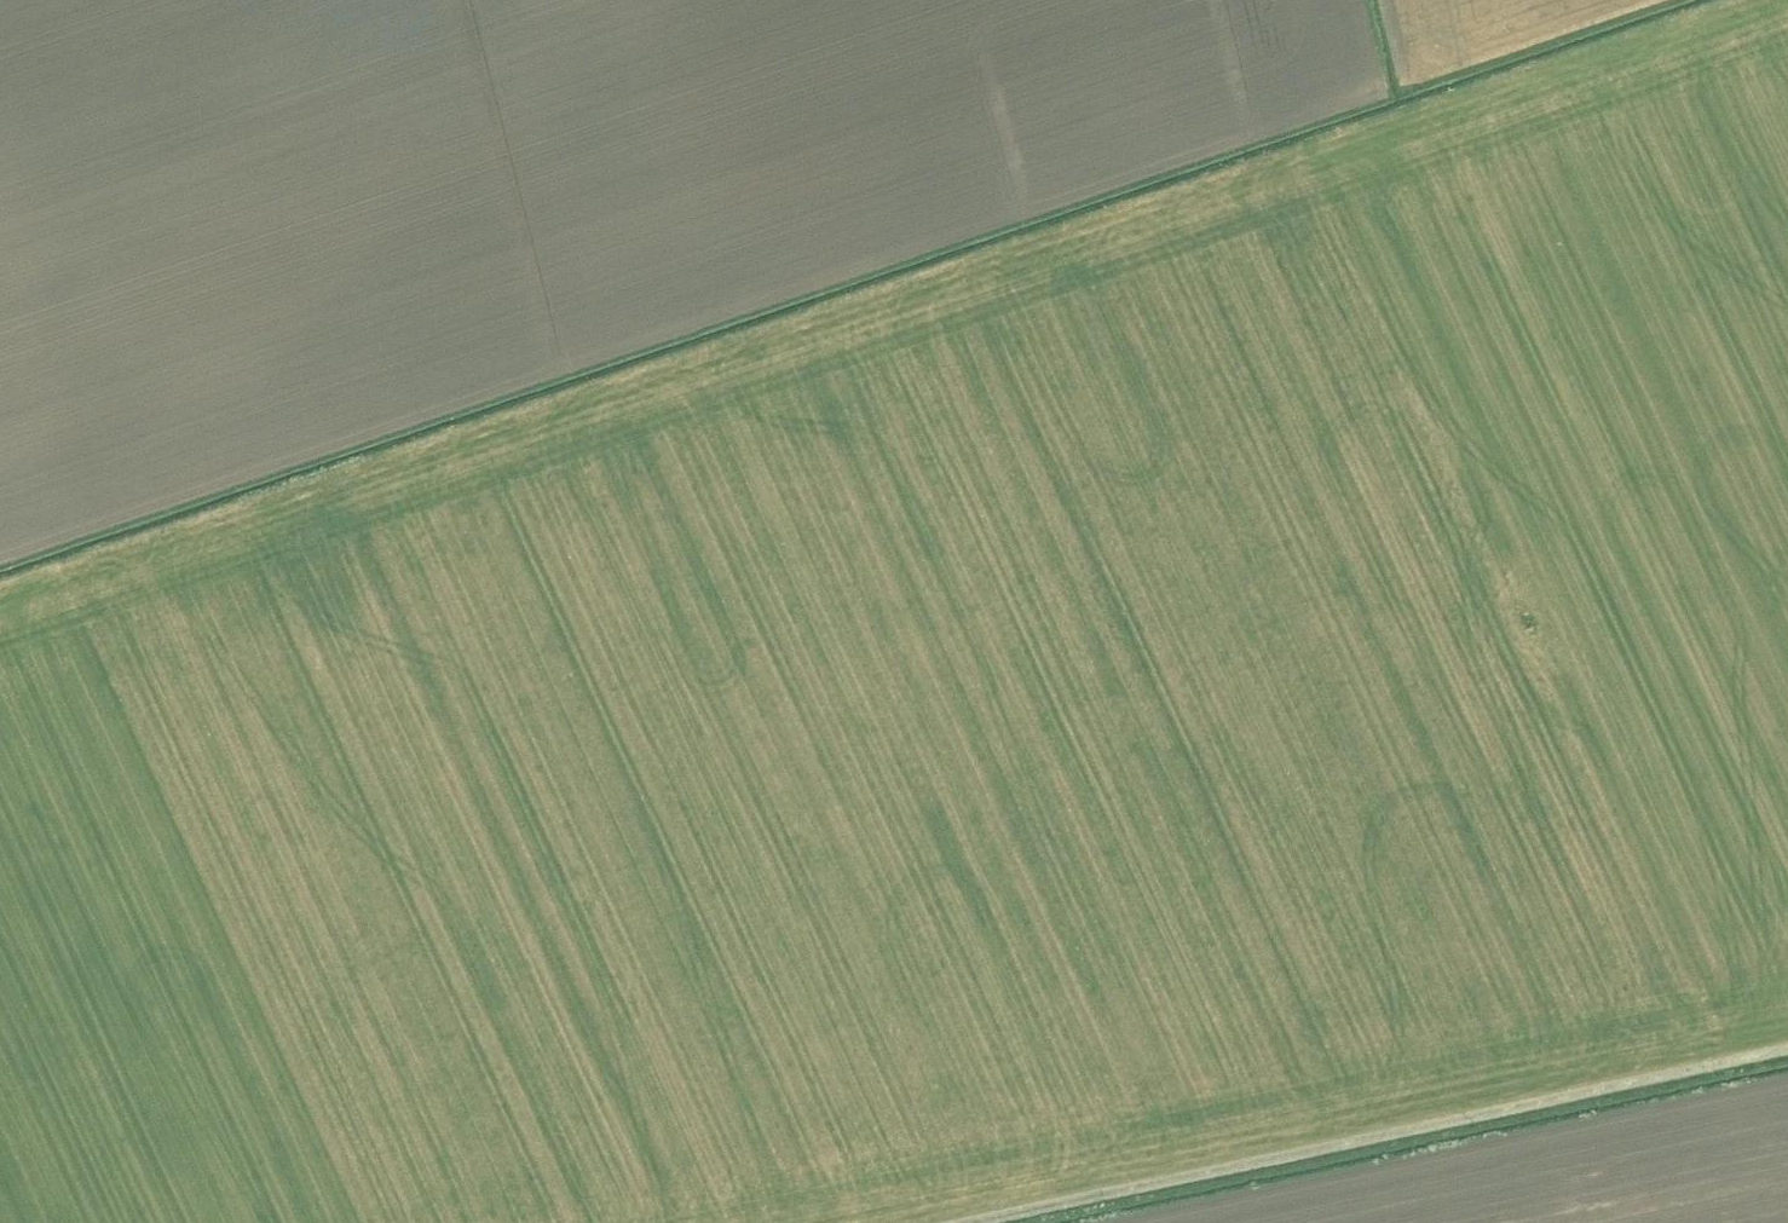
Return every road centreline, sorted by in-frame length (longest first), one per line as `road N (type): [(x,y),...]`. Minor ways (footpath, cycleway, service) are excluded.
road 1 (track): [(971,1222),(1787,1049)]

